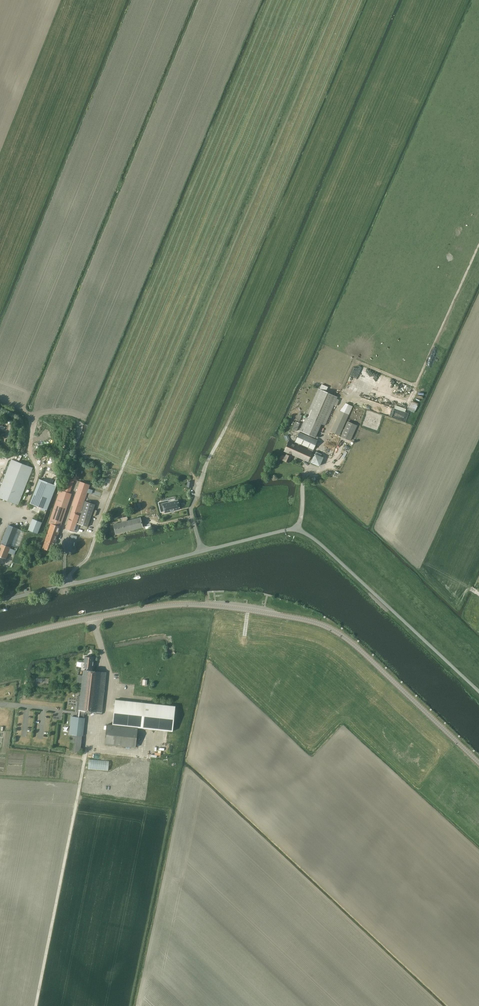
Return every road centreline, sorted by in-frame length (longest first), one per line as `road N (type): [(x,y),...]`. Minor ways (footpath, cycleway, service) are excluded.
road 1 (unclassified): [(0,601),(298,530),(478,692)]
road 2 (tertiary): [(0,640),(183,605),(304,619),(351,642),(478,763)]
road 3 (track): [(36,1005),(87,752)]
road 4 (track): [(406,409),(478,245)]

